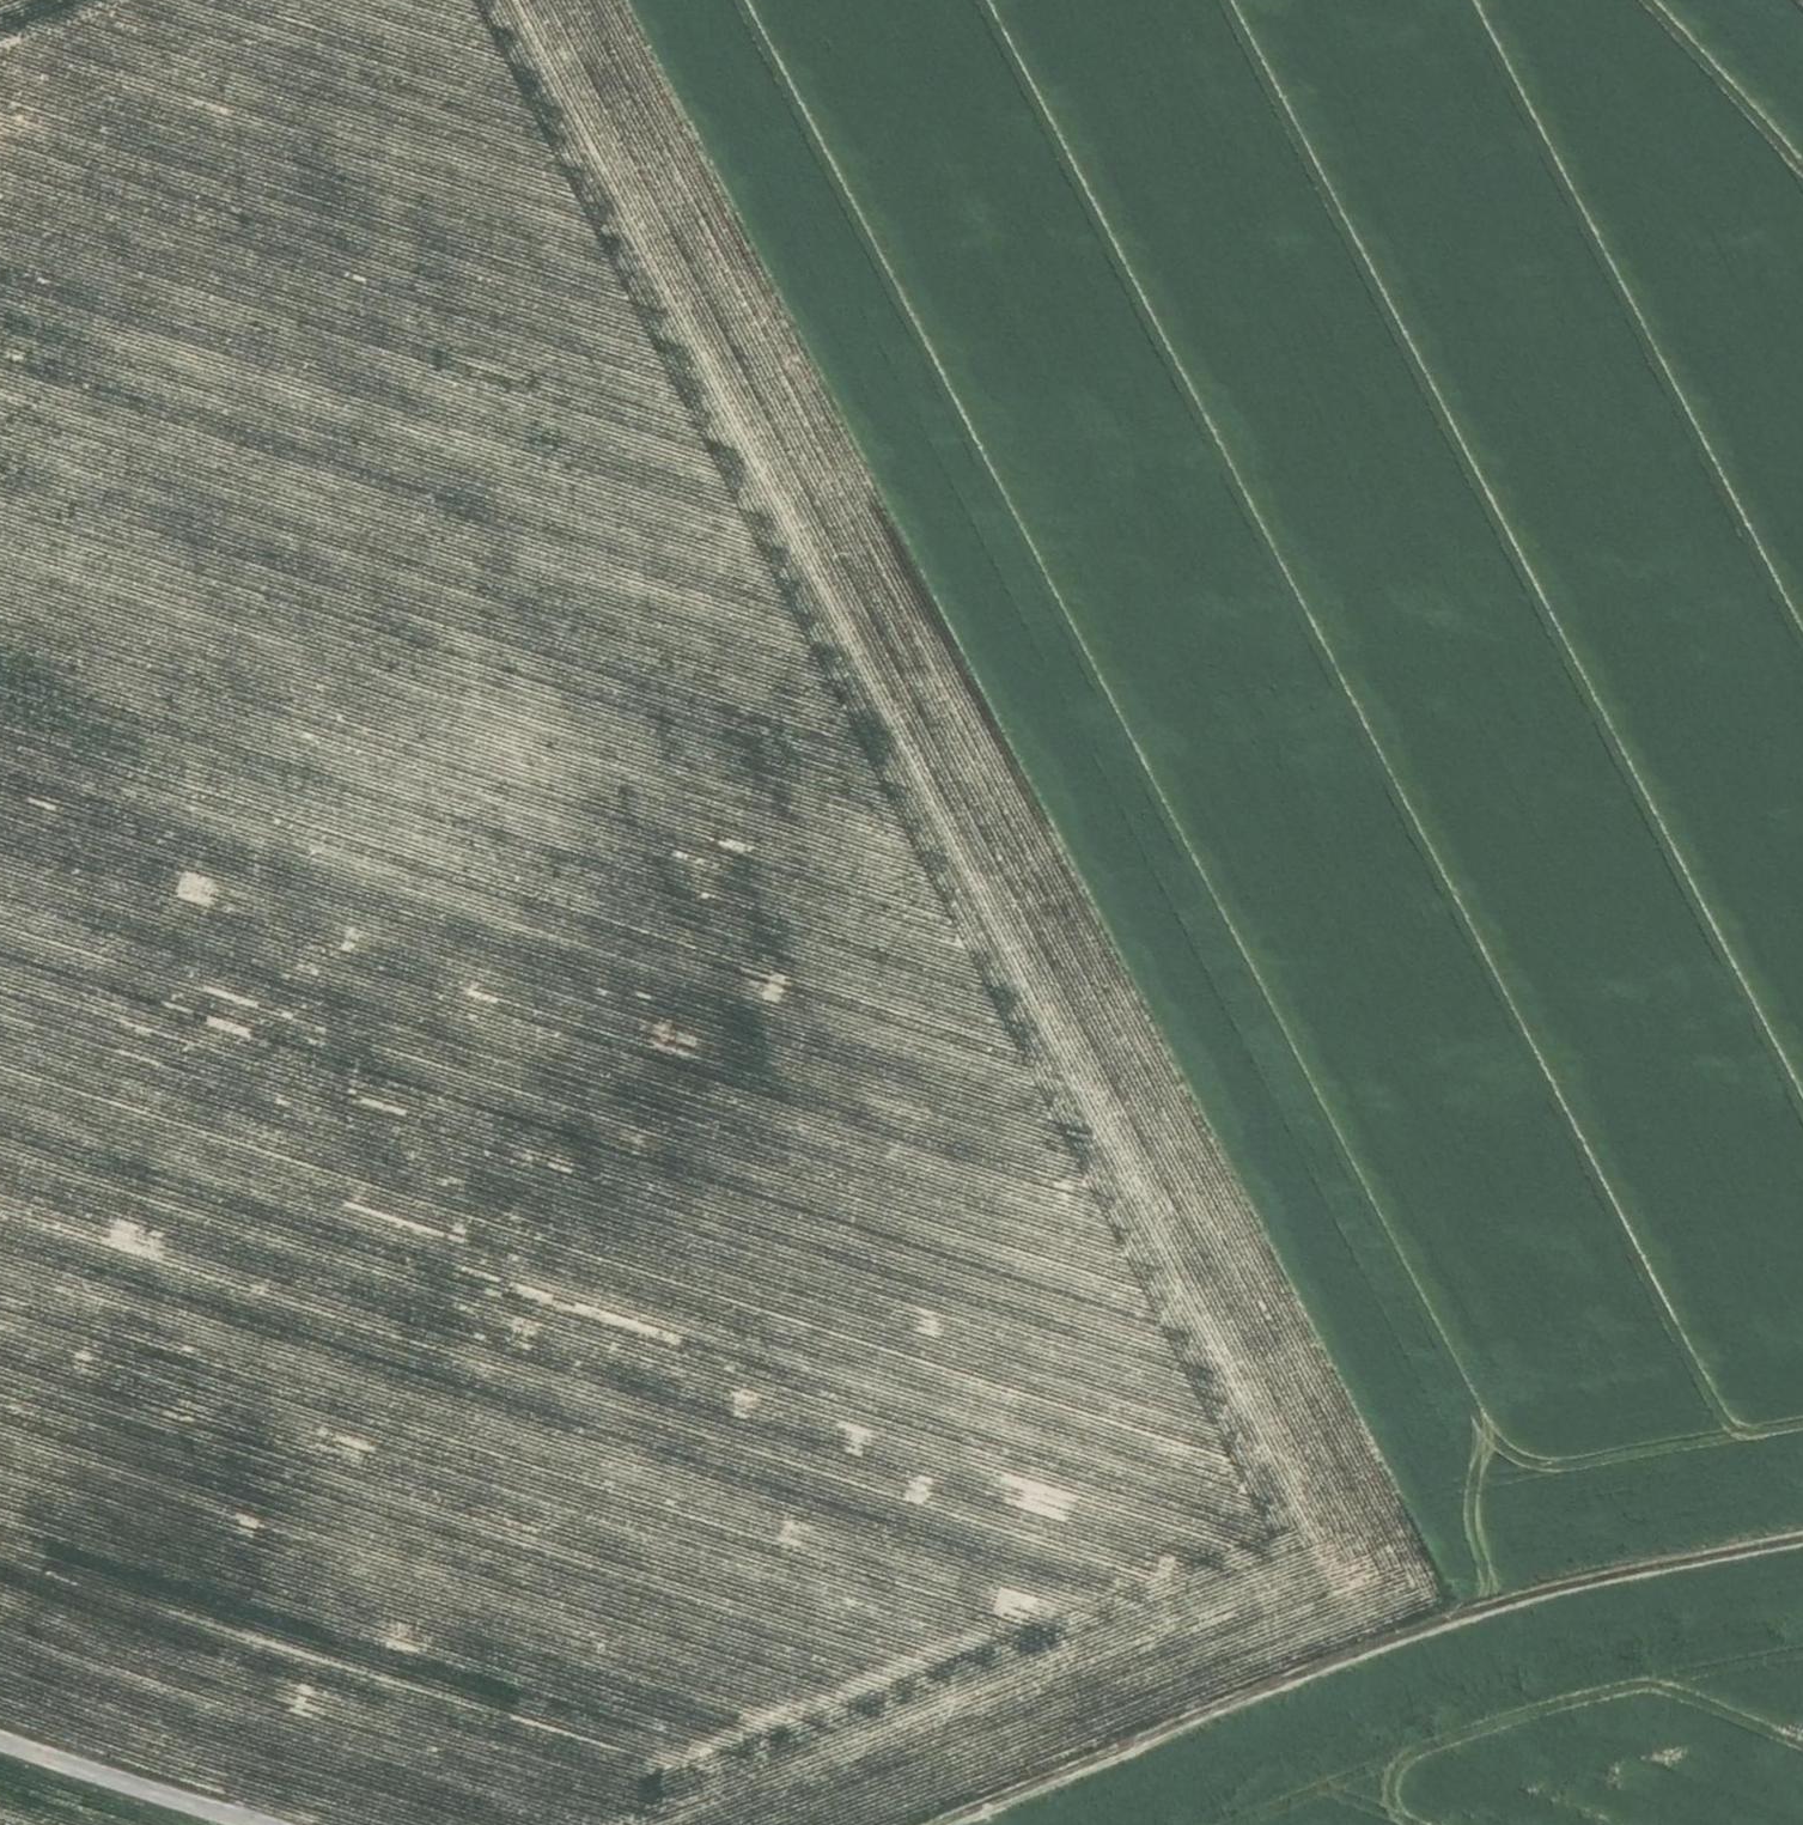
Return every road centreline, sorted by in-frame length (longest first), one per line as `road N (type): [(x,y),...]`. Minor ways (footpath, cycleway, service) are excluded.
road 1 (track): [(933,1824),(1376,1636),(1558,1589),(1802,1540)]
road 2 (unclassified): [(0,1738),(266,1824)]

